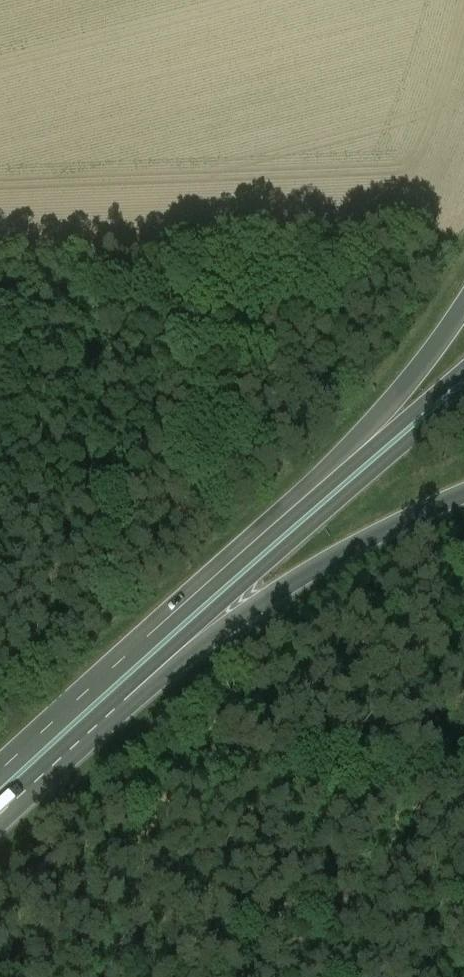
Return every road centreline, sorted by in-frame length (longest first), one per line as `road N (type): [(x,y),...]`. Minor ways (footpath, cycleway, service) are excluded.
road 1 (trunk): [(139,679),(463,397)]
road 2 (trunk): [(307,498),(0,777)]
road 3 (trunk): [(139,679),(316,569),(463,496)]
road 4 (trunk): [(463,306),(307,498)]
road 5 (trunk): [(463,368),(307,498)]
road 6 (trunk): [(0,813),(139,679)]

